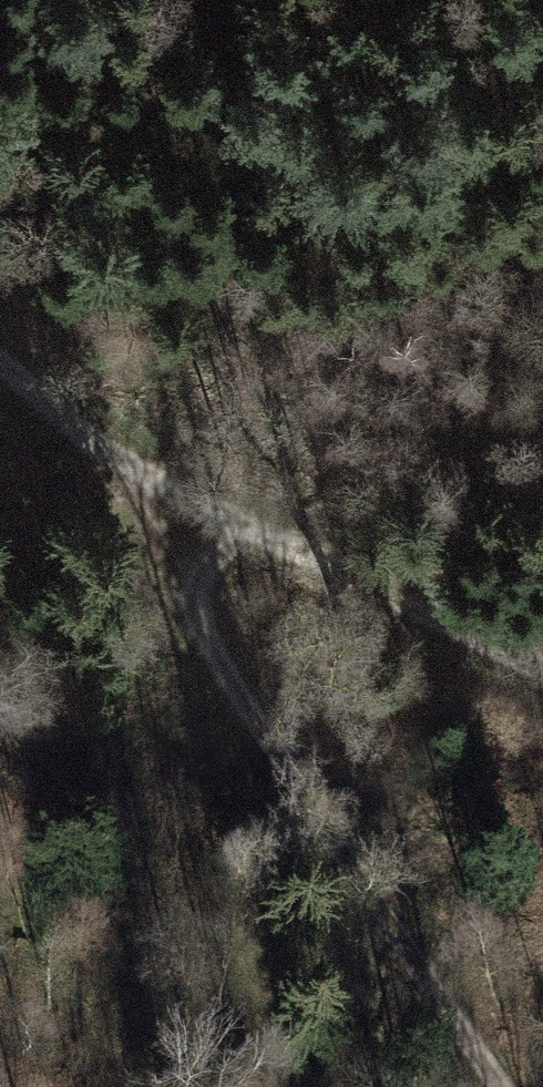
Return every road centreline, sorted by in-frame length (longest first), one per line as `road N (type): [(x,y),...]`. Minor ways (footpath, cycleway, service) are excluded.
road 1 (track): [(110,464),(157,527),(294,774),(496,1086)]
road 2 (track): [(542,663),(110,464)]
road 3 (track): [(110,464),(0,357)]

